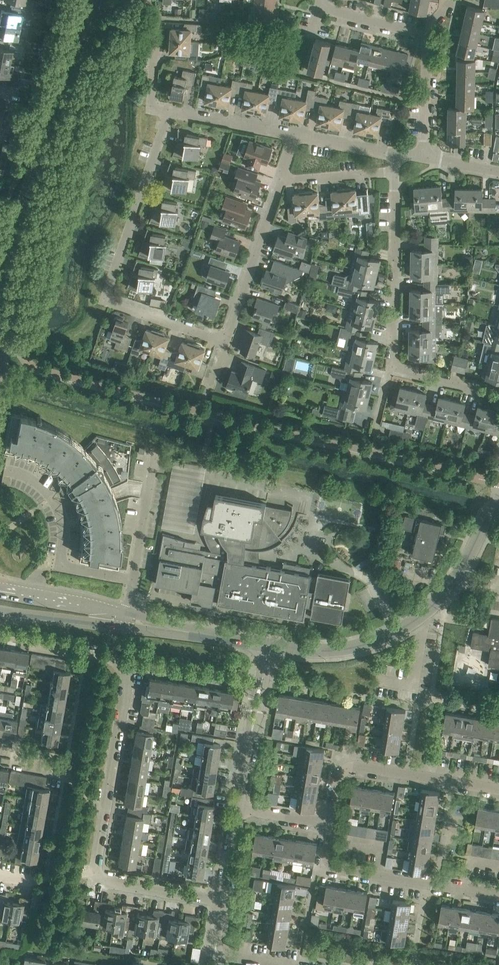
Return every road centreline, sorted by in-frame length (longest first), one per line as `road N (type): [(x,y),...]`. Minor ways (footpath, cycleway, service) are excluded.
road 1 (residential): [(169,112),(109,288),(115,303),(226,343)]
road 2 (unclassified): [(268,645),(340,649),(419,618),(460,573),(498,498)]
road 3 (residential): [(107,810),(128,673),(86,652),(32,642)]
road 4 (tertiary): [(0,271),(77,54)]
road 5 (residential): [(498,791),(356,765),(340,773),(332,823)]
road 6 (residential): [(132,579),(61,566),(63,520),(53,499),(32,478),(7,470)]
road 7 (residential): [(390,366),(395,172)]
road 8 (residential): [(226,343),(282,181)]
road 9 (residential): [(332,823),(326,857),(335,868),(426,883)]
road 10 (residential): [(224,904),(118,884),(96,870)]
road 11 (unclassified): [(128,613),(0,588)]
road 12 (residential): [(296,137),(169,112)]
road 13 (unclassified): [(0,611),(127,626)]
road 14 (residential): [(240,809),(260,685)]
road 15 (residential): [(424,156),(427,35)]

